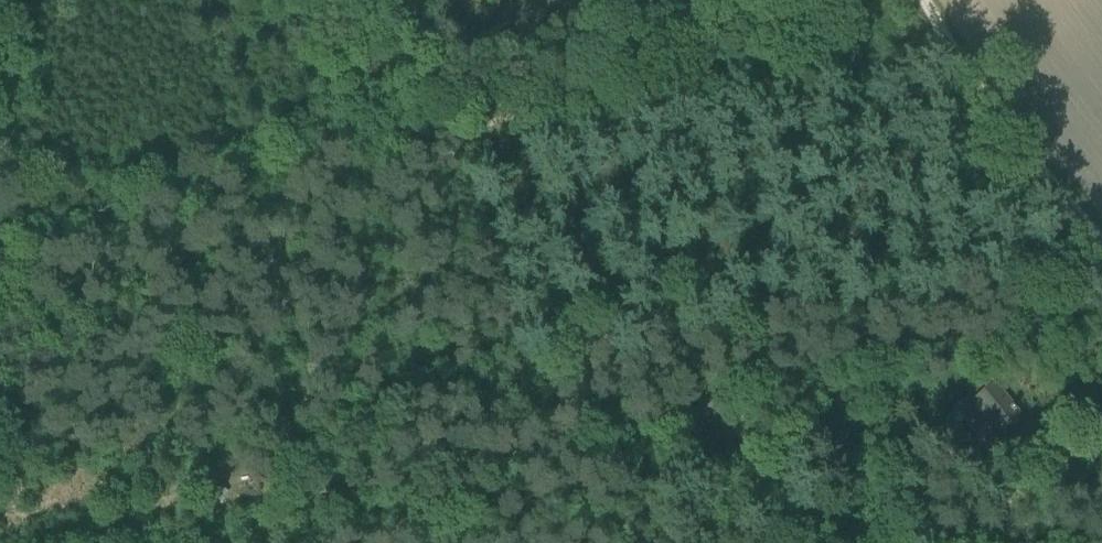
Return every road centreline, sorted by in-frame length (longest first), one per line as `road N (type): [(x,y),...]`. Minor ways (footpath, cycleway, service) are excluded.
road 1 (track): [(920,0),(1044,179),(1101,243)]
road 2 (track): [(1044,179),(979,228),(896,255)]

